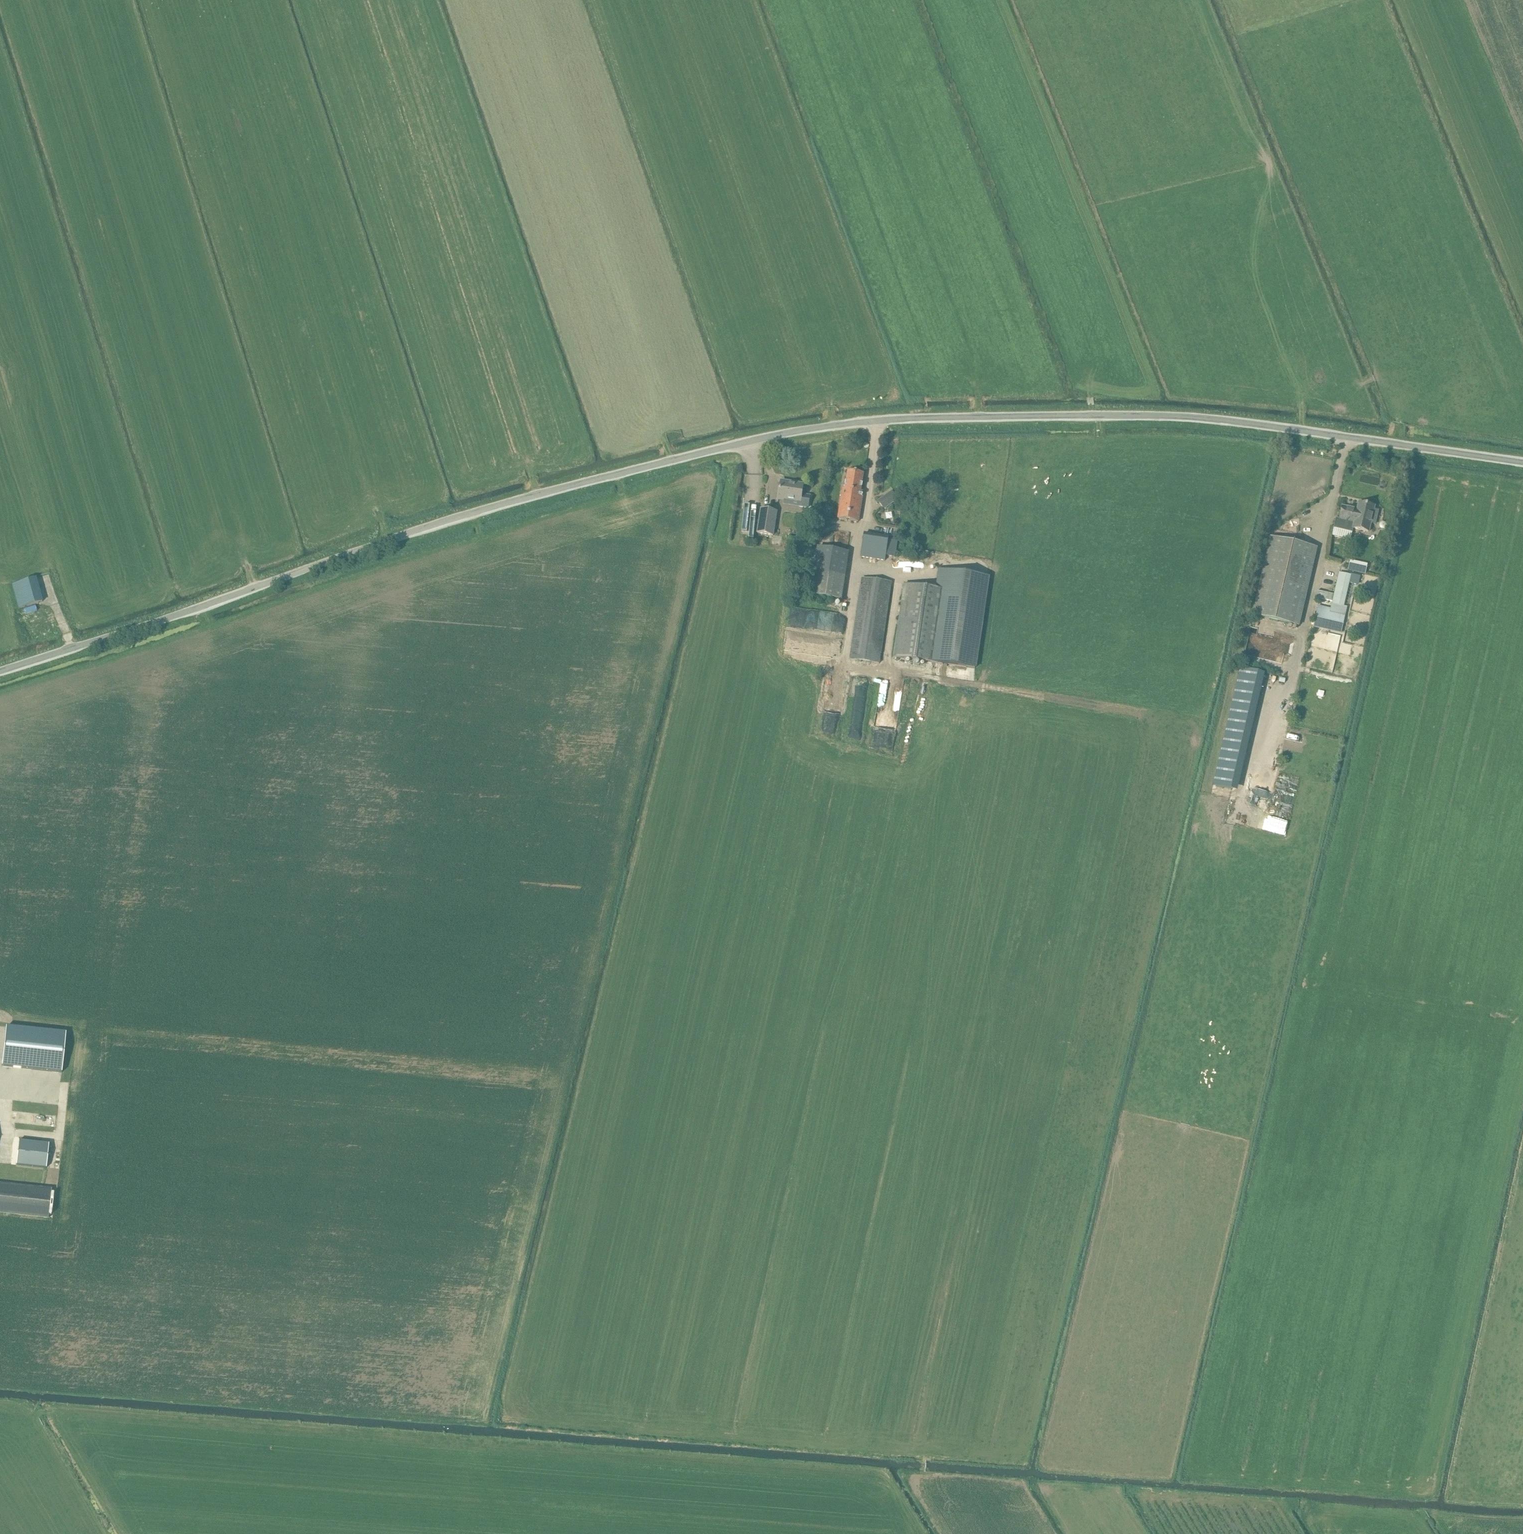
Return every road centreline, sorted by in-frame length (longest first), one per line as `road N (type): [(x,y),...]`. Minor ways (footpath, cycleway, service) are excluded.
road 1 (unclassified): [(0,672),(478,510),(814,428),(937,417),(1169,416),(1522,462)]

